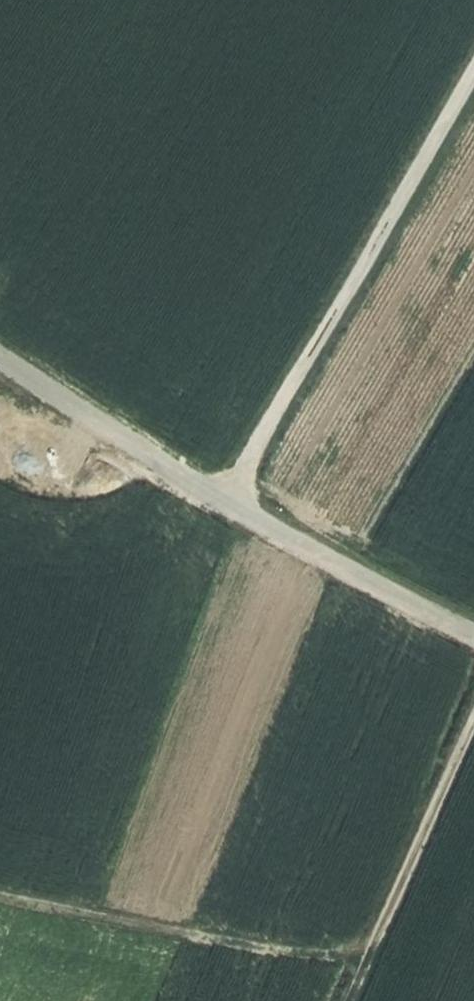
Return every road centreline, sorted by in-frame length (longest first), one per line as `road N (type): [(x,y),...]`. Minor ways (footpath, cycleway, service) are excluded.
road 1 (track): [(473,637),(225,501),(0,359)]
road 2 (track): [(225,501),(473,77)]
road 3 (track): [(473,723),(352,1000)]

